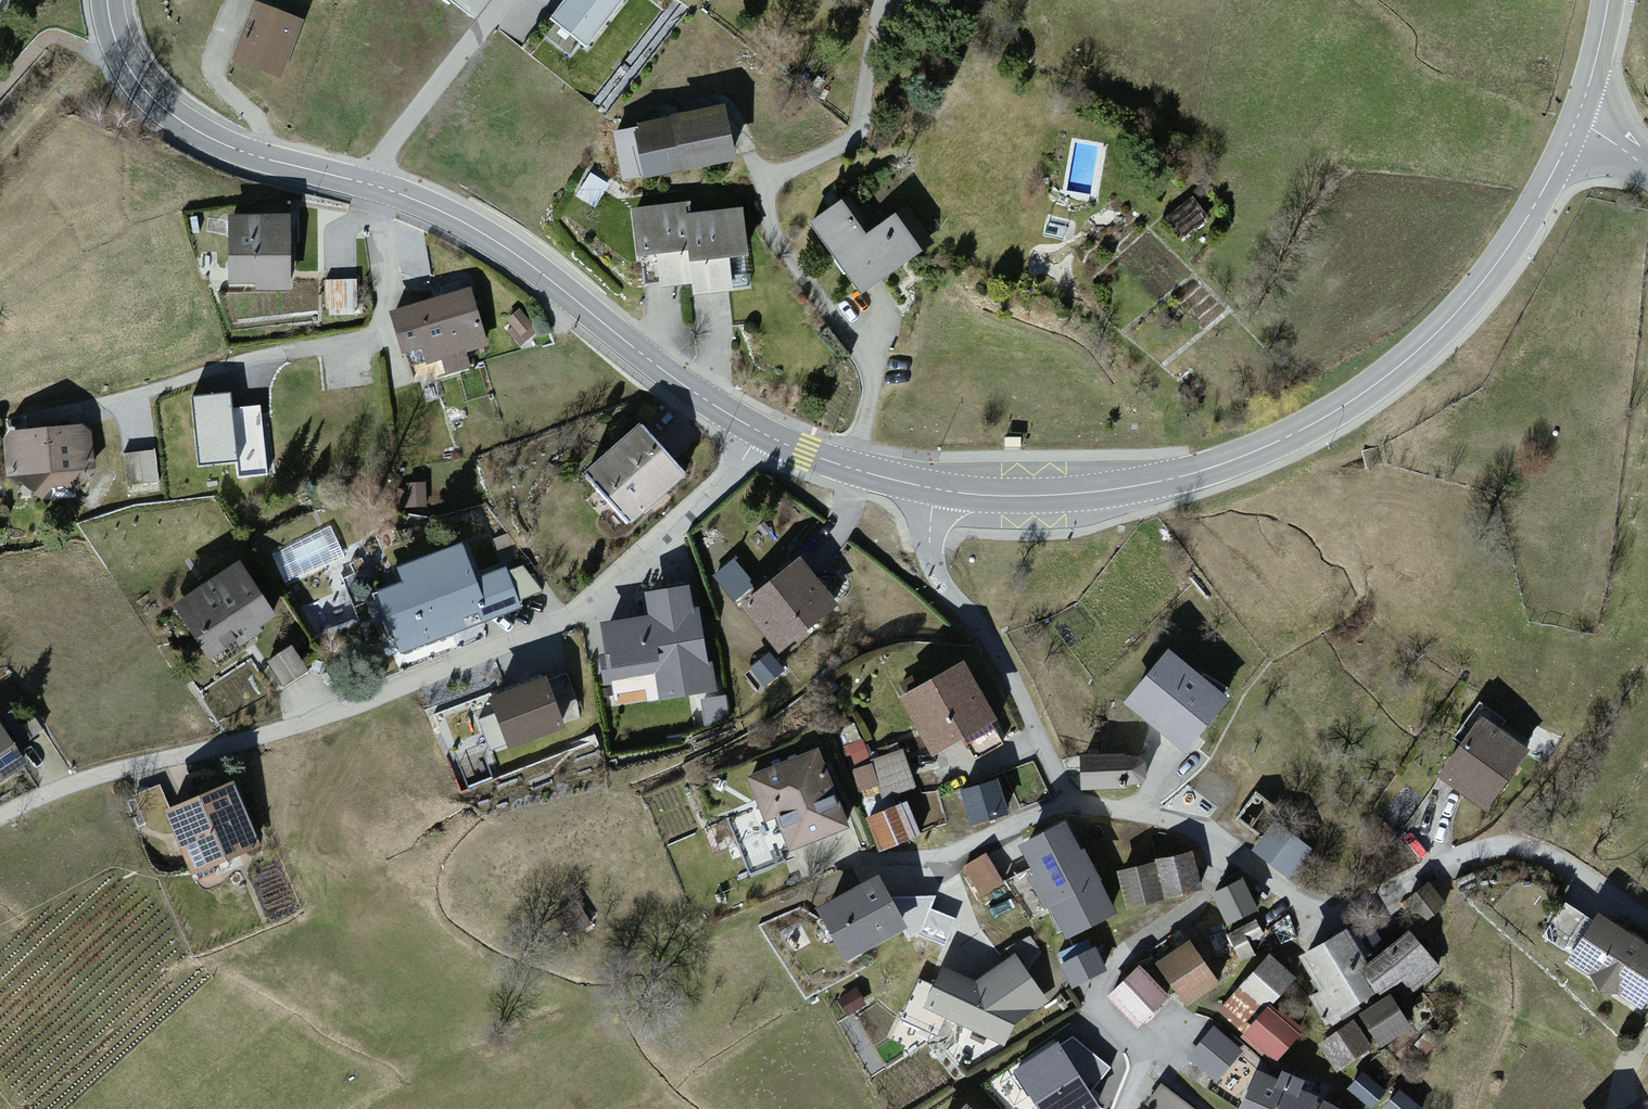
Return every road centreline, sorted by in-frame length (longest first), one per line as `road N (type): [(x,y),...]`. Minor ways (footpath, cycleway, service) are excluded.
road 1 (residential): [(1647,919),(1551,855),(1502,845),(1435,866),(1372,898),(1320,907),(1185,823),(1059,798),(974,625),(918,486)]
road 2 (residential): [(764,435),(744,467),(578,621),(312,722),(82,781),(0,818)]
road 3 (tertiary): [(107,0),(128,66),(186,124),(251,154),(383,188),(492,235),(764,435)]
road 4 (tertiary): [(918,486),(1032,497),(1163,482),(1308,428),(1459,320),(1584,135)]
road 5 (tertiary): [(764,435),(918,486)]
road 6 (tertiary): [(1584,135),(1613,0)]

